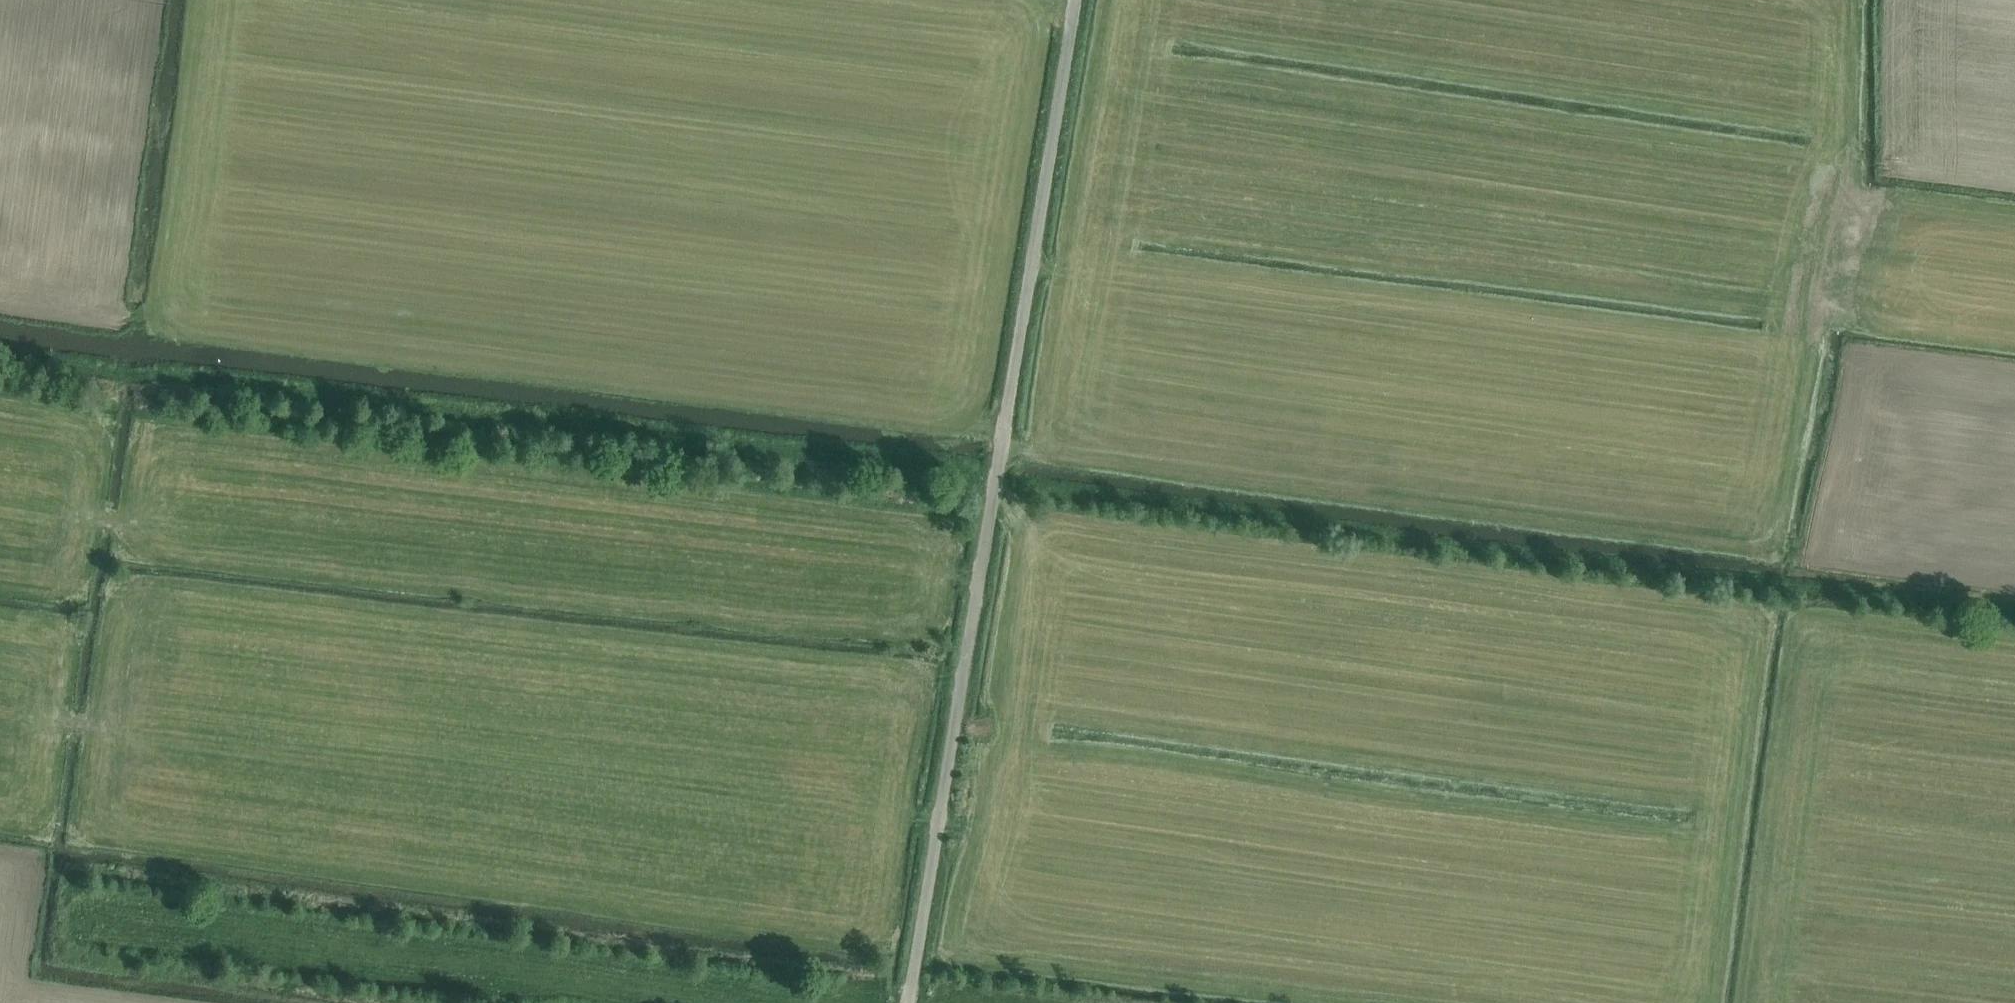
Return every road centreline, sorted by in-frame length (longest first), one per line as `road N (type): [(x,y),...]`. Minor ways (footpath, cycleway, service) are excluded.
road 1 (unclassified): [(908,1002),(1074,0)]

